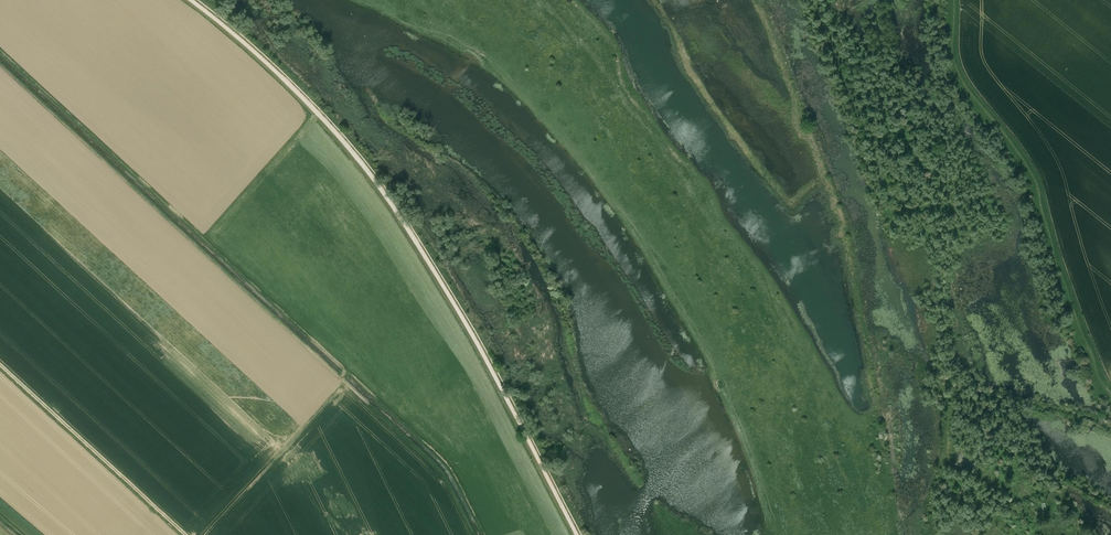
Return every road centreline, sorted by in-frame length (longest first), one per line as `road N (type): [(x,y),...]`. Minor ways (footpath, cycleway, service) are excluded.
road 1 (track): [(191,0),(305,100),(384,191),(463,316),(577,534)]
road 2 (track): [(0,365),(157,509),(138,534)]

